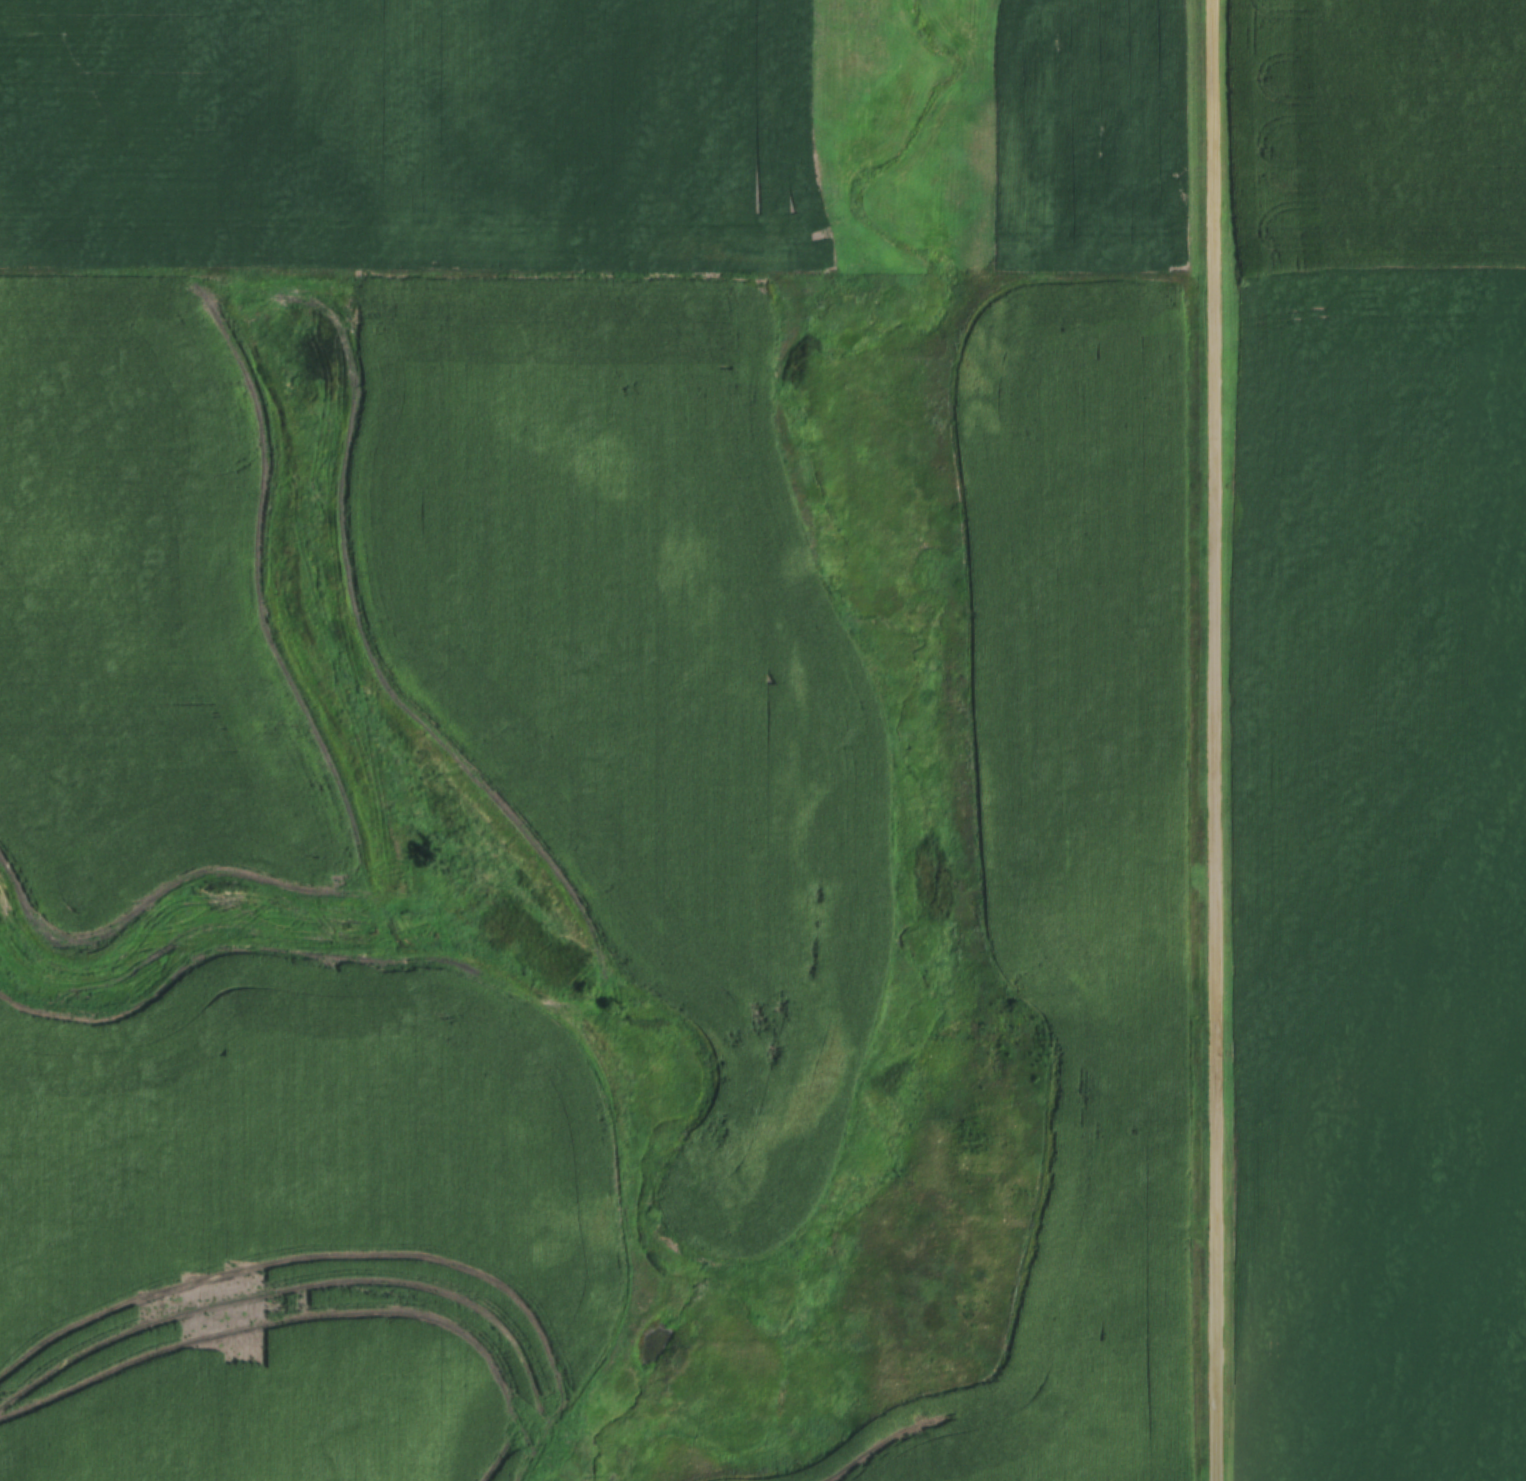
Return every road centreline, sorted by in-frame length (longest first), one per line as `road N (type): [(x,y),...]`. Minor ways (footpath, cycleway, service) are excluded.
road 1 (residential): [(1214,0),(1217,1480)]

